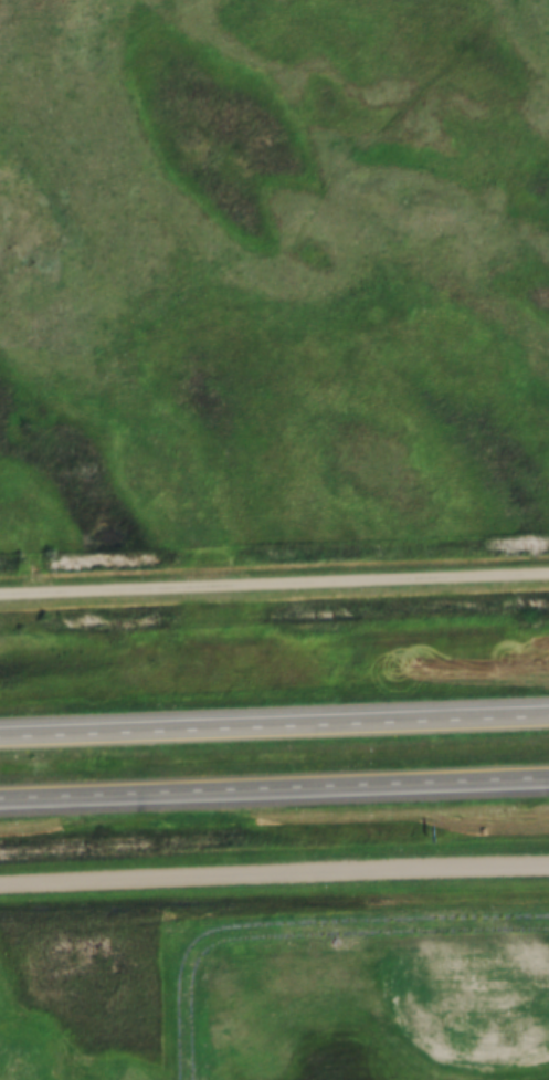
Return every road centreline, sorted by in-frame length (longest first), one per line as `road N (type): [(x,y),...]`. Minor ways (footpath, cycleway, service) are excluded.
road 1 (residential): [(0,597),(548,577)]
road 2 (motorway): [(548,720),(0,739)]
road 3 (motorway): [(0,801),(548,783)]
road 4 (residential): [(548,870),(0,888)]

